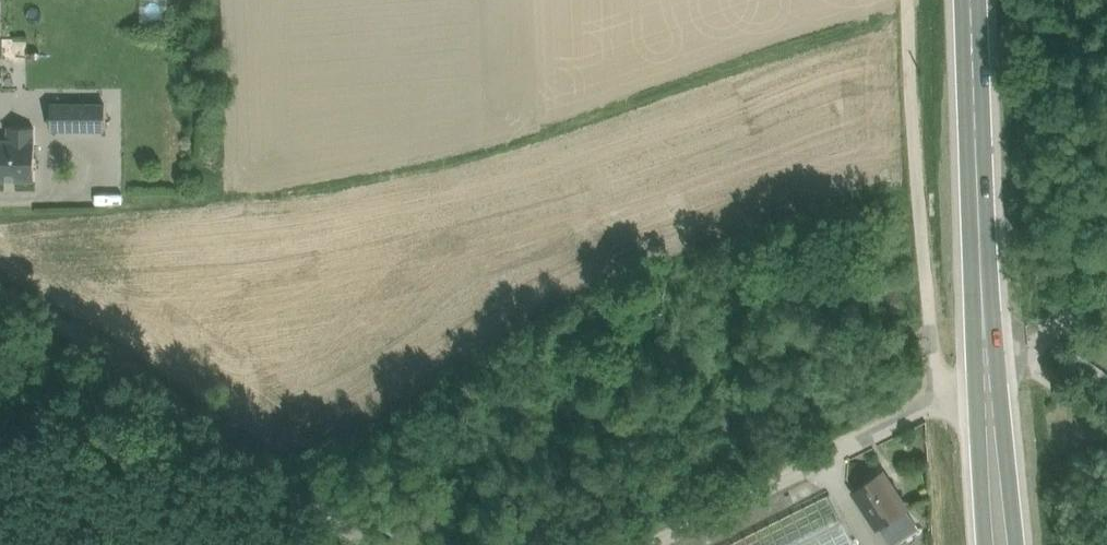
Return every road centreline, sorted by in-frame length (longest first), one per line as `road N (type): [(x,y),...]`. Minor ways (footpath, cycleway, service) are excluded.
road 1 (residential): [(0,297),(60,327),(373,544)]
road 2 (track): [(916,0),(947,403)]
road 3 (secondary): [(972,0),(987,382)]
road 4 (residential): [(646,544),(987,382)]
road 5 (secondary): [(987,382),(1001,544)]
road 6 (track): [(987,382),(1106,289)]

